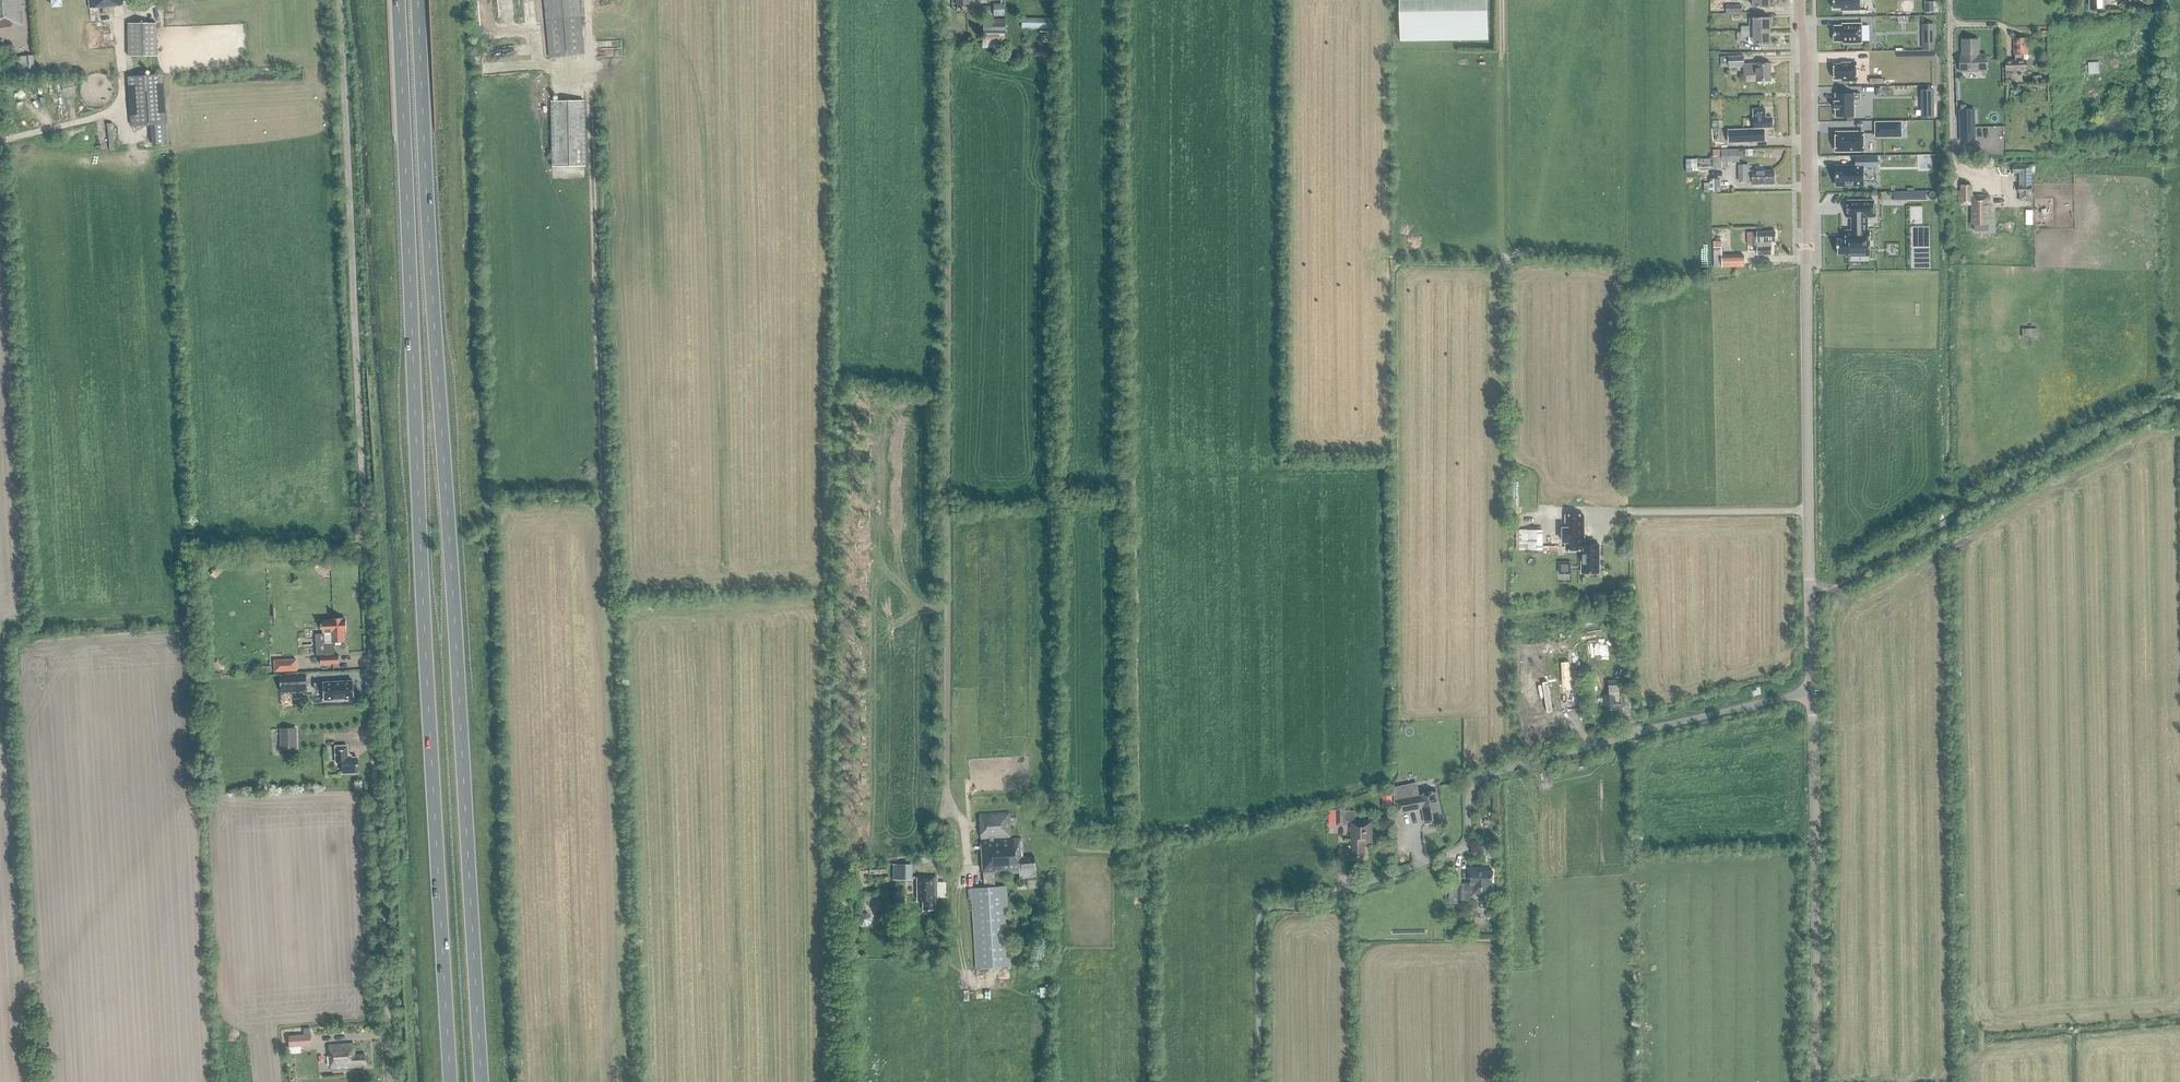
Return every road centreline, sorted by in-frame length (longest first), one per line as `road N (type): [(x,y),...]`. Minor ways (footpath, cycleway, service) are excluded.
road 1 (trunk): [(481,1081),(418,0)]
road 2 (track): [(391,1081),(338,0)]
road 3 (trunk): [(398,0),(450,1081)]
road 4 (unclassified): [(945,836),(941,0)]
road 5 (unclassified): [(1260,1081),(1260,912),(1332,904),(1462,857),(1462,818),(1482,774),(1812,691)]
road 6 (tertiary): [(1812,691),(1801,0)]
road 7 (tertiary): [(1816,1081),(1812,691)]
road 8 (unclassified): [(1946,216),(1946,0)]

